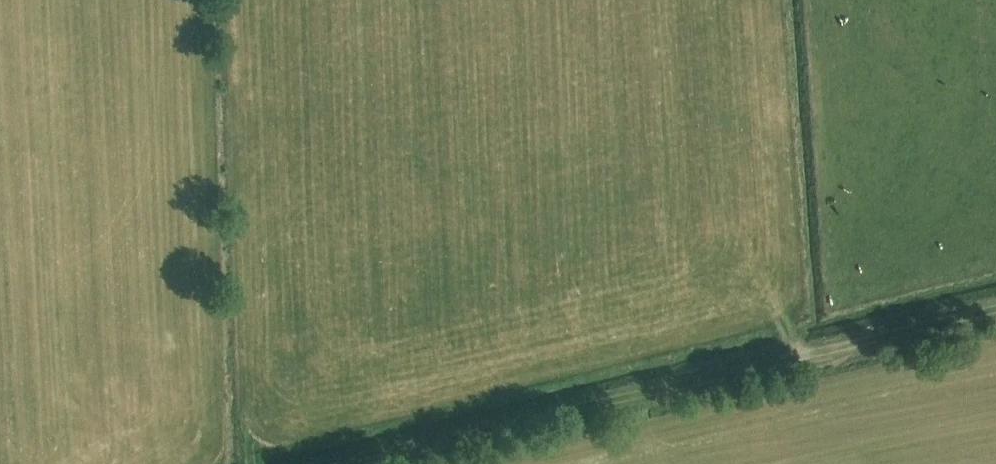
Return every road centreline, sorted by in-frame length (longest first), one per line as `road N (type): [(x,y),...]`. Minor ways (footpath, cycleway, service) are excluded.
road 1 (track): [(349,463),(995,309)]

